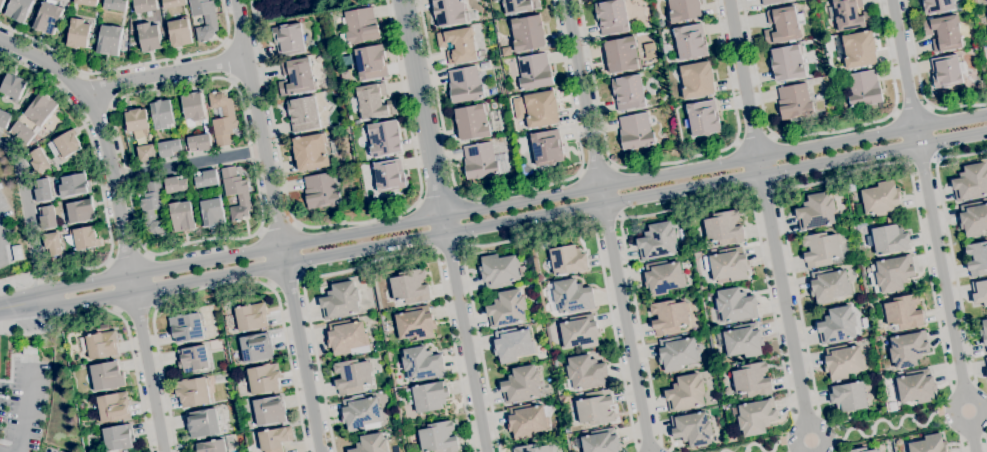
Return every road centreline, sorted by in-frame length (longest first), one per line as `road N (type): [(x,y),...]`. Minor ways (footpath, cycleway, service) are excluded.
road 1 (tertiary): [(986,117),(54,291),(44,302)]
road 2 (tertiary): [(44,302),(135,292),(986,133)]
road 3 (residential): [(0,39),(90,97),(115,183),(163,451)]
road 4 (residential): [(564,0),(650,451)]
road 5 (residential): [(891,0),(976,451)]
road 6 (residential): [(727,0),(812,451)]
road 7 (residential): [(237,0),(284,249)]
road 8 (tertiary): [(403,0),(446,233)]
road 9 (residential): [(446,233),(487,451)]
road 10 (residential): [(284,249),(320,451)]
road 11 (residential): [(90,97),(247,55)]

